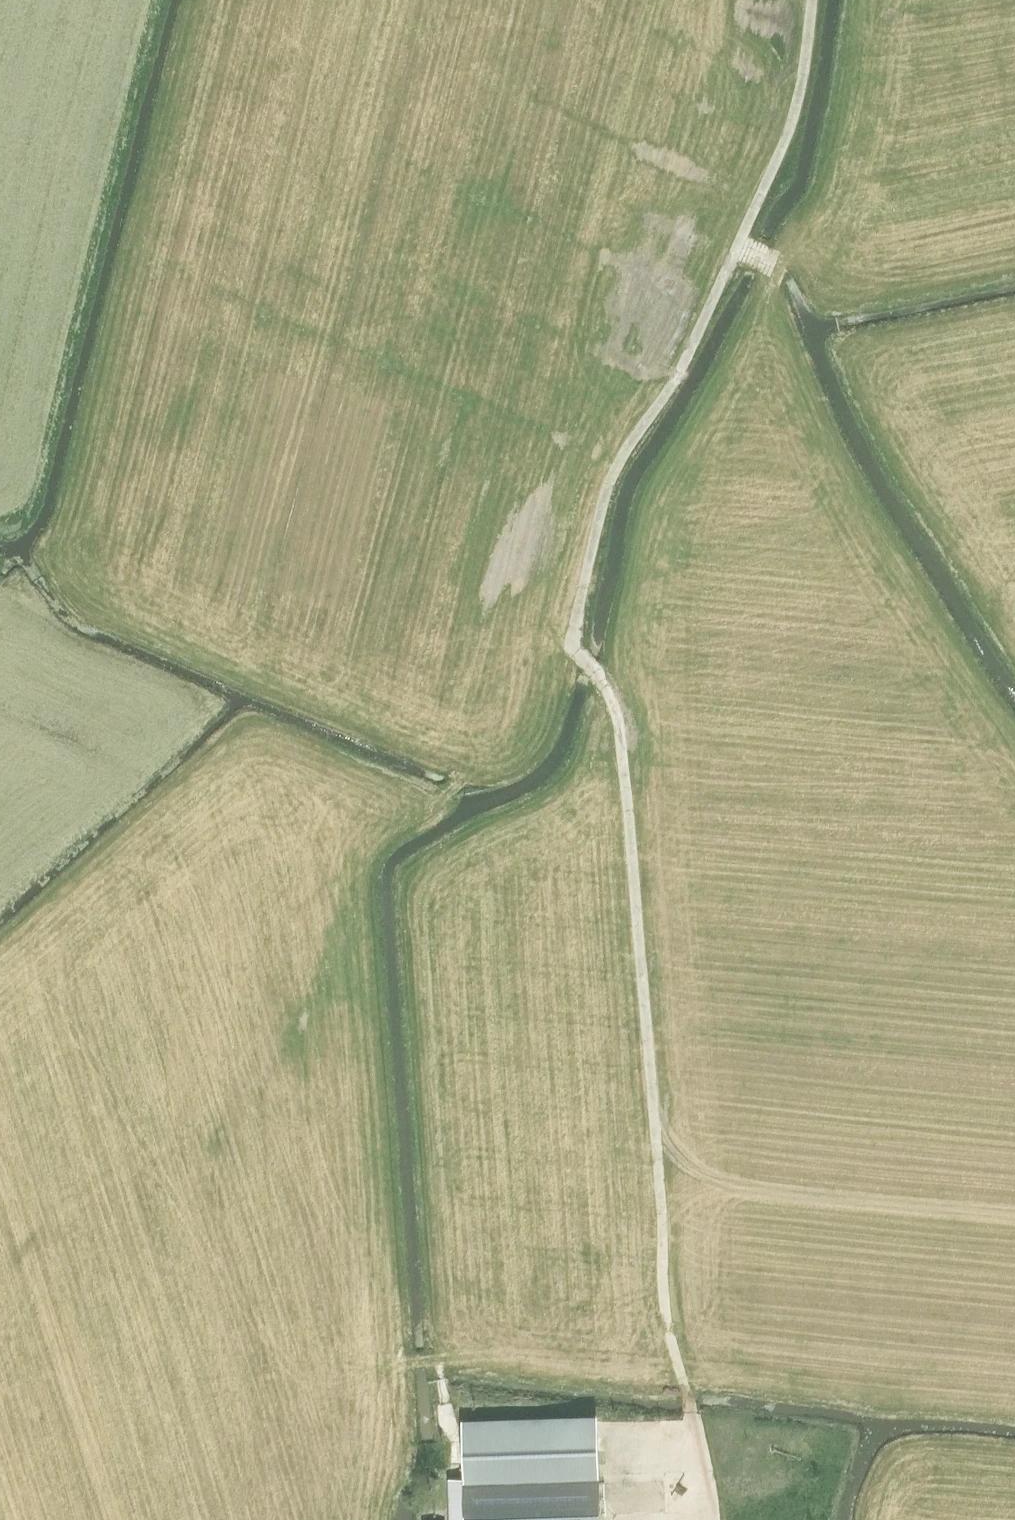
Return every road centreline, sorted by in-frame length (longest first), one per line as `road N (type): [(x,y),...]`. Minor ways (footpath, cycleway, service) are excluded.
road 1 (track): [(813,0),(808,62),(787,136),(674,385),(612,476),(575,642),(608,691),(621,738),(657,1199),(696,1450),(698,1519)]

